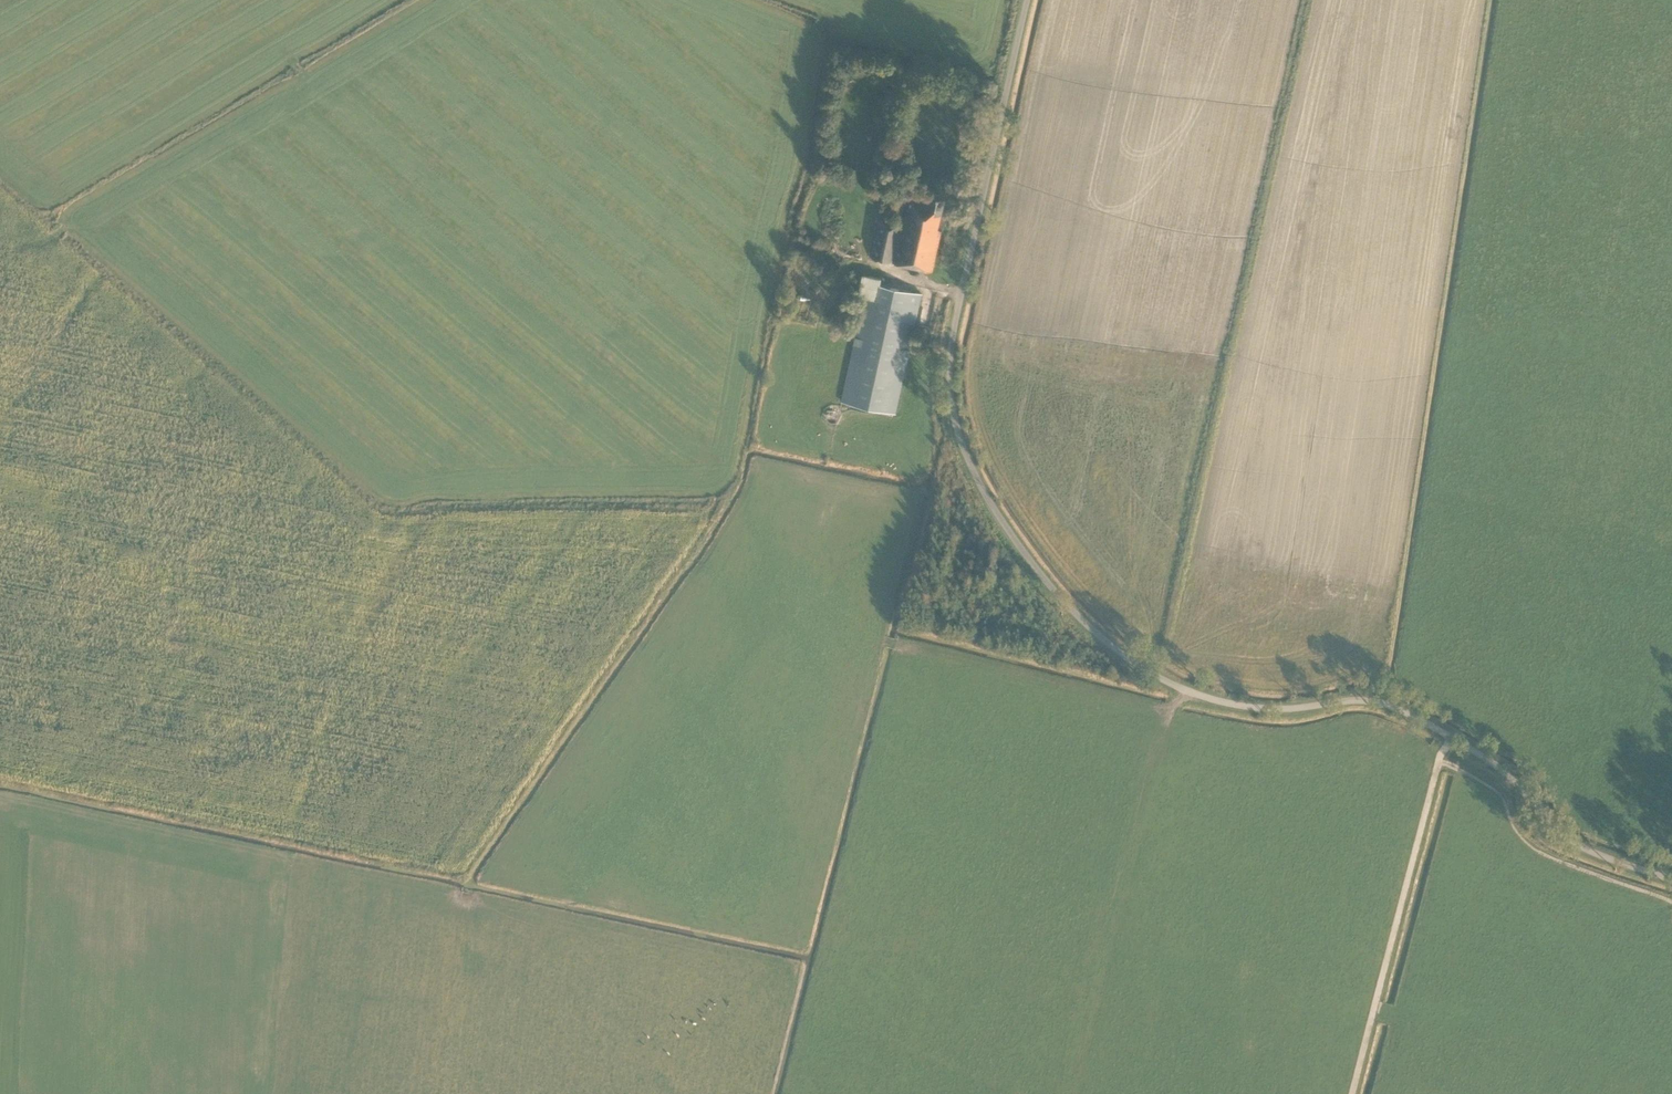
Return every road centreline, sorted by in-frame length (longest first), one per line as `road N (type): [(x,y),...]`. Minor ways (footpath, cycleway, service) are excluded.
road 1 (unclassified): [(1671,880),(1577,846),(1517,784),(1398,711),(1350,702),(1243,707),(1176,687),(1110,645),(1033,566),(964,444),(951,359),(1028,0)]
road 2 (track): [(1450,738),(1351,1093)]

